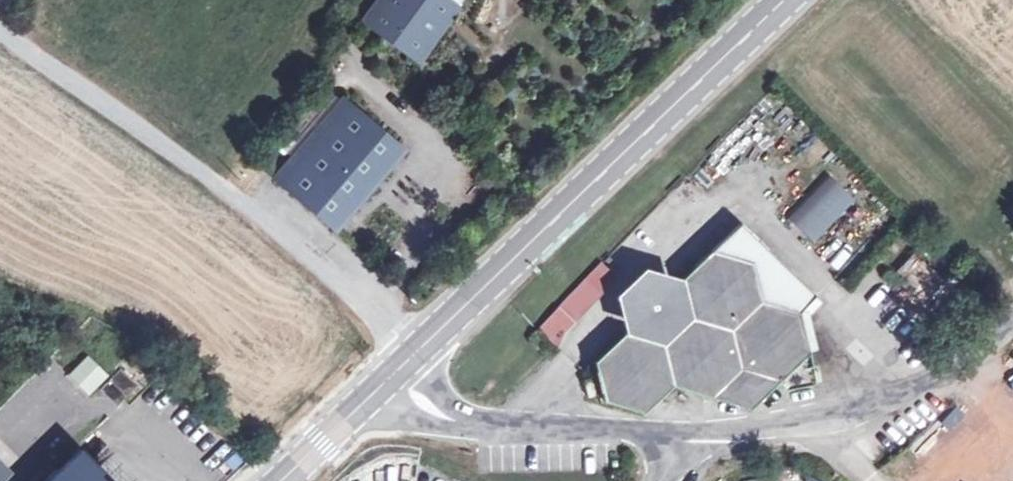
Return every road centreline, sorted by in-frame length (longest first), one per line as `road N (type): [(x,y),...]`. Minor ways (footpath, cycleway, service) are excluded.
road 1 (residential): [(391,364),(425,407),(498,429),(782,439),(917,407),(1012,316)]
road 2 (primary): [(391,364),(775,0)]
road 3 (track): [(0,27),(242,197),(347,283),(391,364)]
road 4 (primary): [(271,480),(391,364)]

